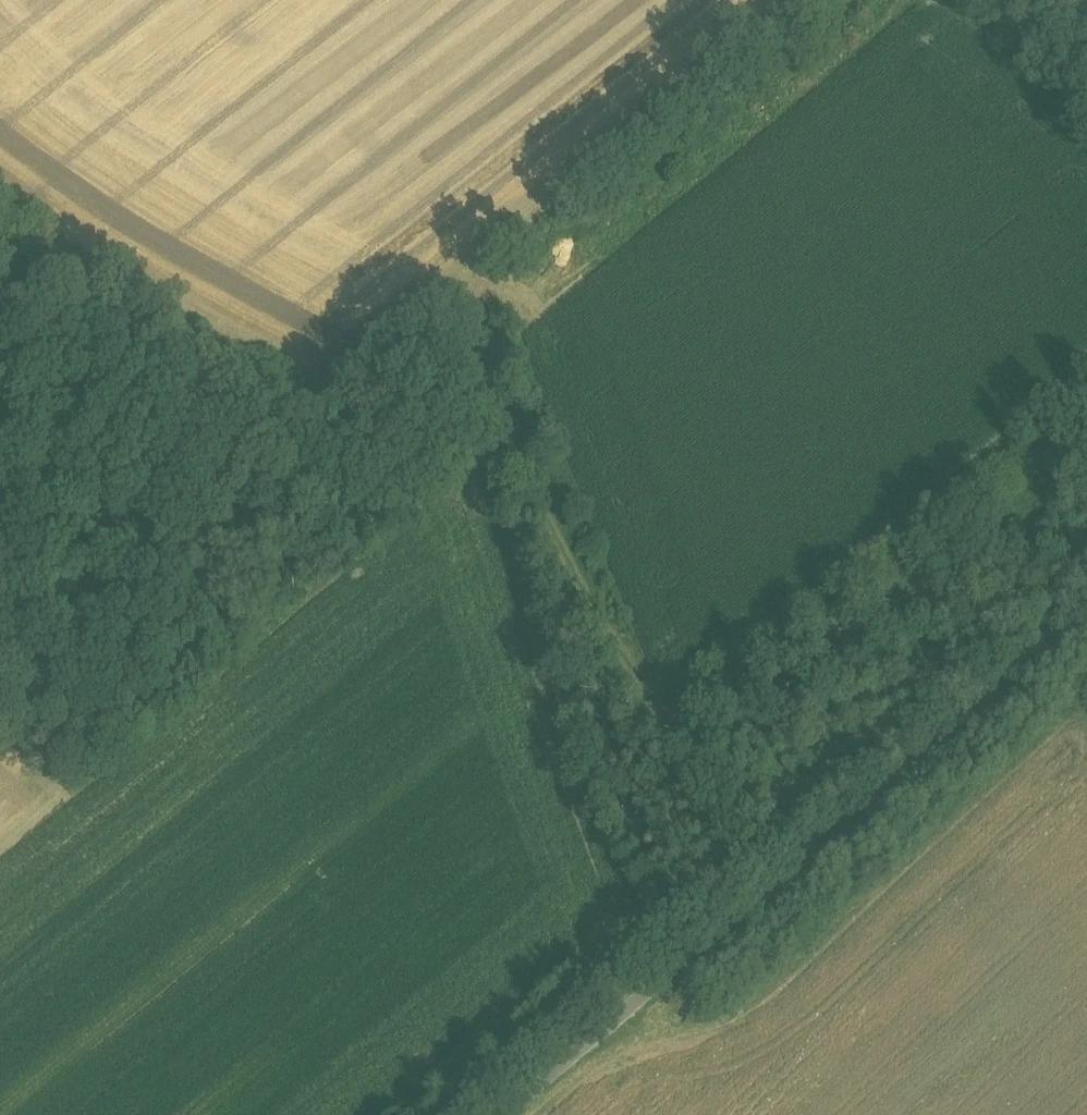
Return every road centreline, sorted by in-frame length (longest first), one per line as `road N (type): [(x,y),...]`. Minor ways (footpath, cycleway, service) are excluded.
road 1 (residential): [(468,1114),(1086,569)]

